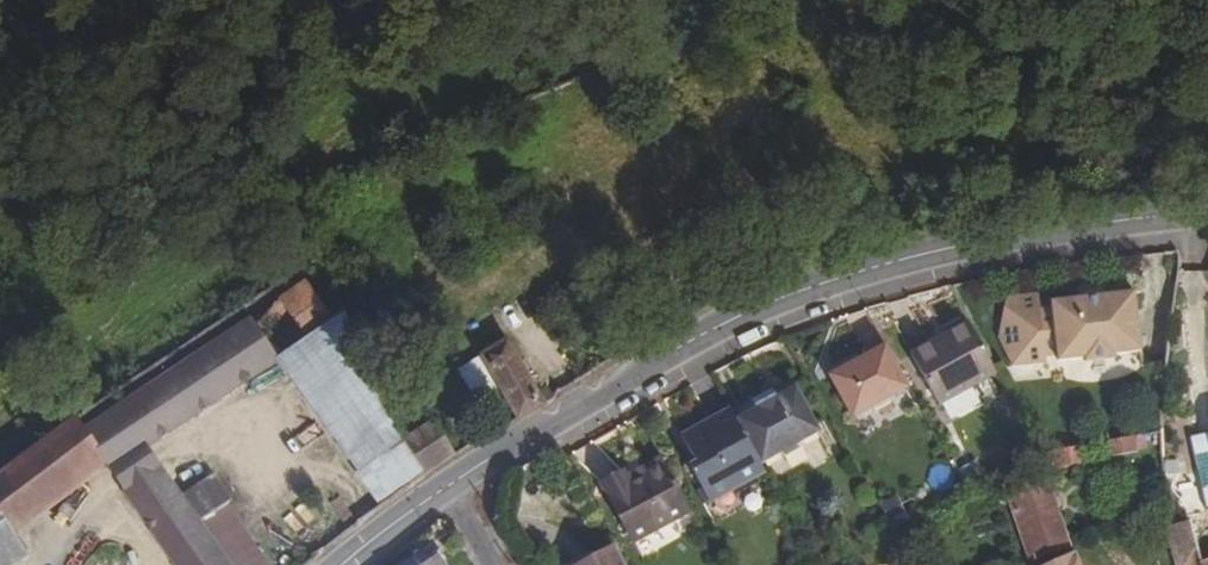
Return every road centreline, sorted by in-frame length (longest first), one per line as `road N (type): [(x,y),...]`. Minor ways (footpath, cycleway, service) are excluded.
road 1 (residential): [(448,485),(699,335),(772,302),(974,242),(1207,215)]
road 2 (residential): [(338,564),(448,485)]

